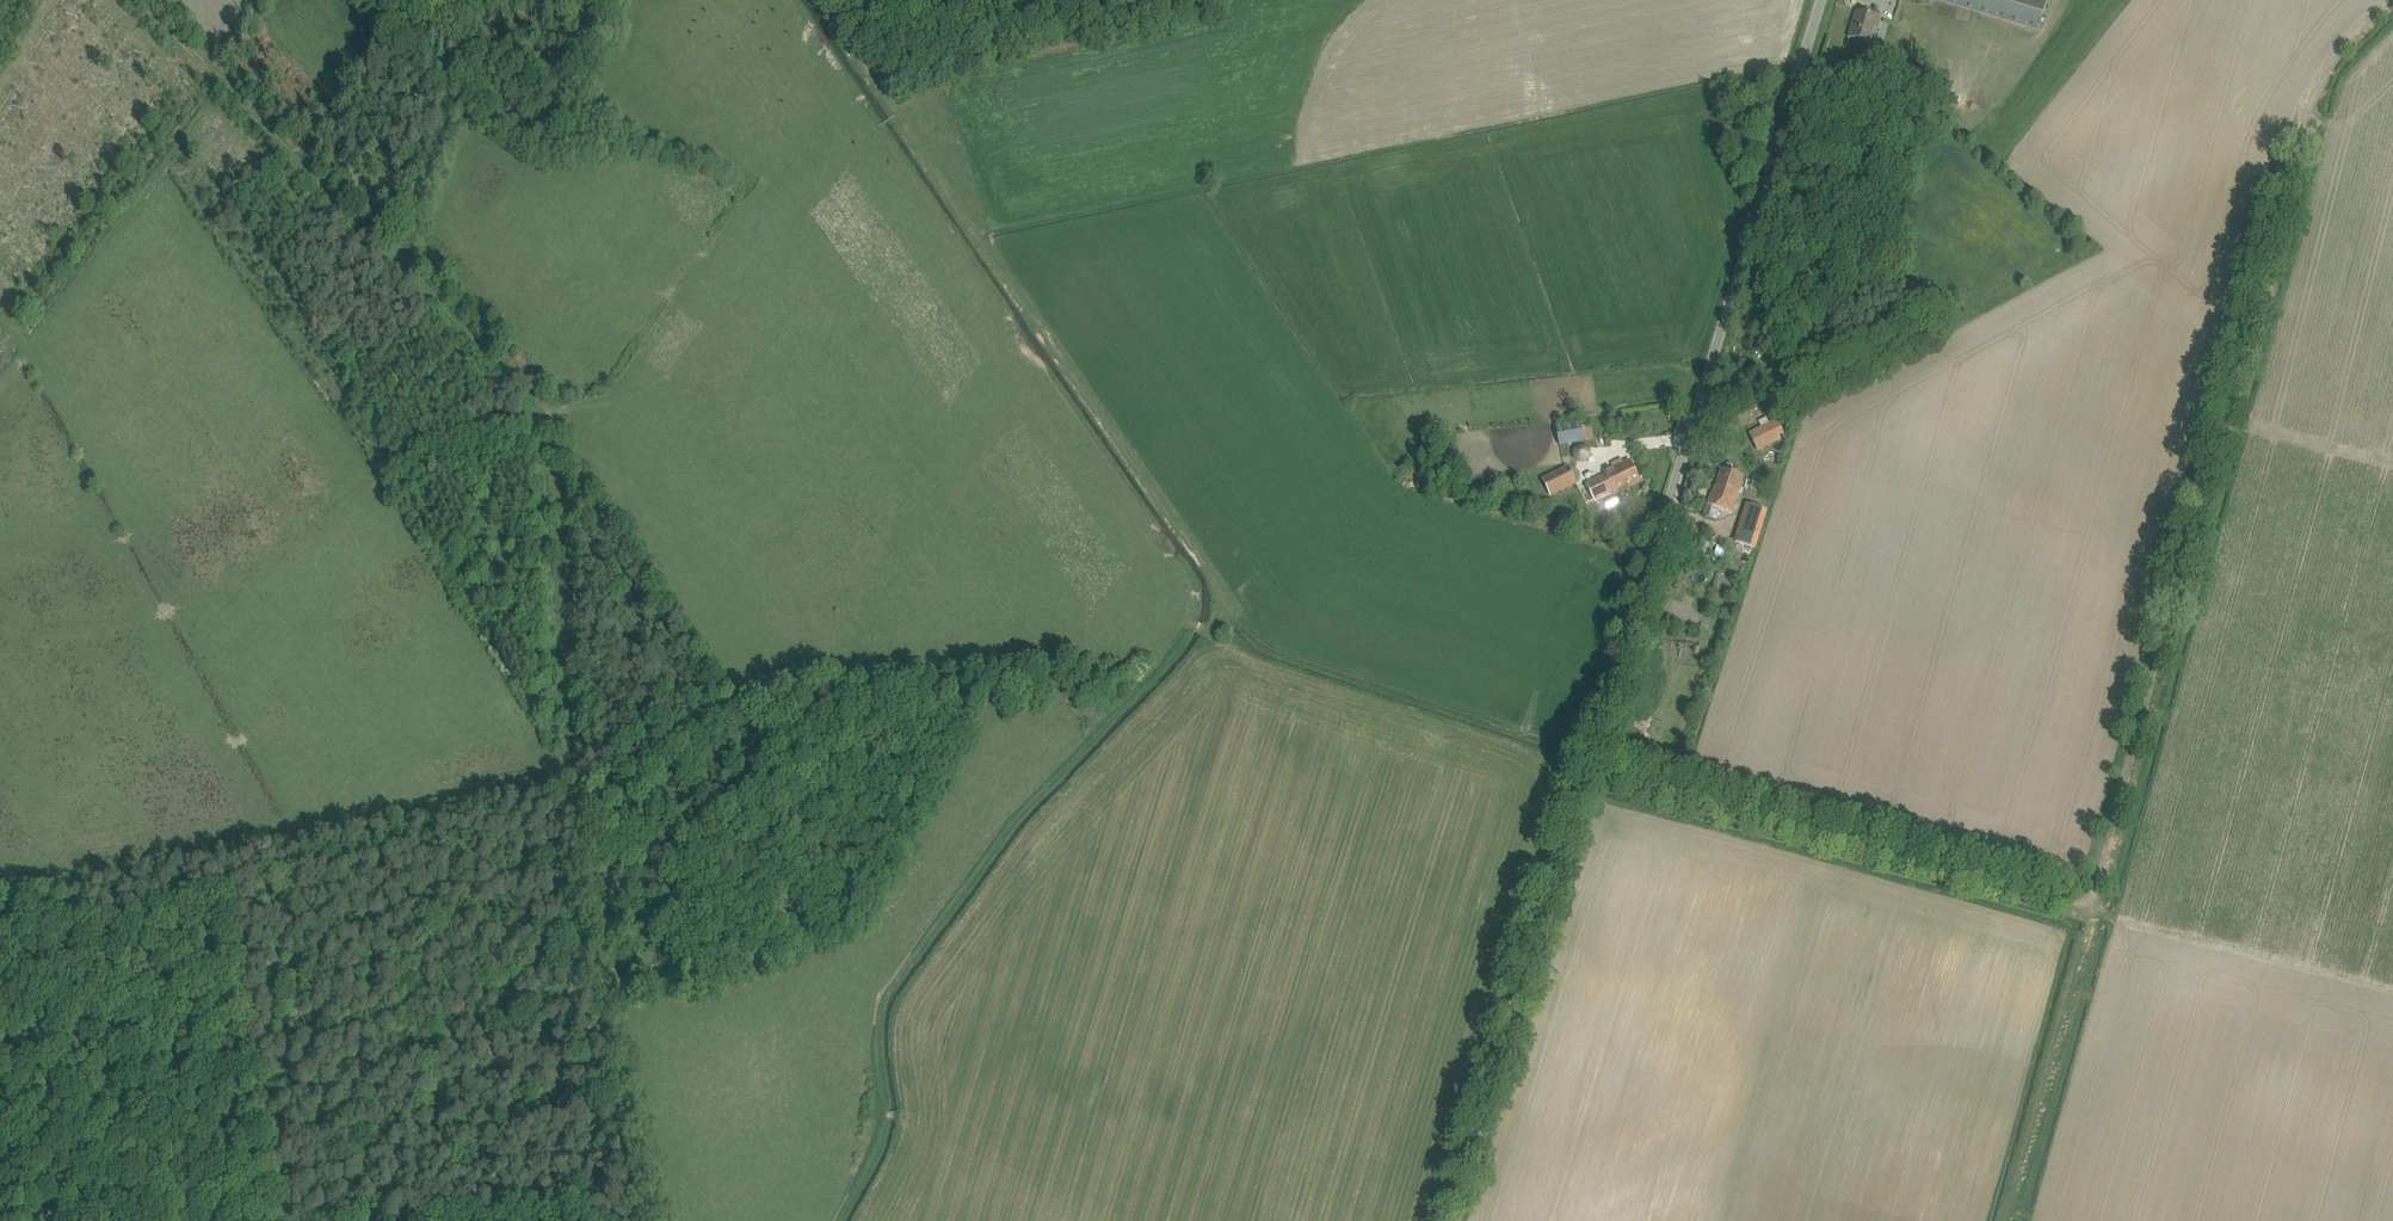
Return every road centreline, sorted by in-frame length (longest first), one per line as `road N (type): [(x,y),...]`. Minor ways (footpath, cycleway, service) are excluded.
road 1 (track): [(140,0),(551,419),(581,852),(647,1142),(657,1220)]
road 2 (unclassified): [(1449,1220),(1821,0)]
road 3 (track): [(2096,902),(2295,155),(2338,68),(2392,10)]
road 4 (track): [(2096,902),(2007,1220)]

